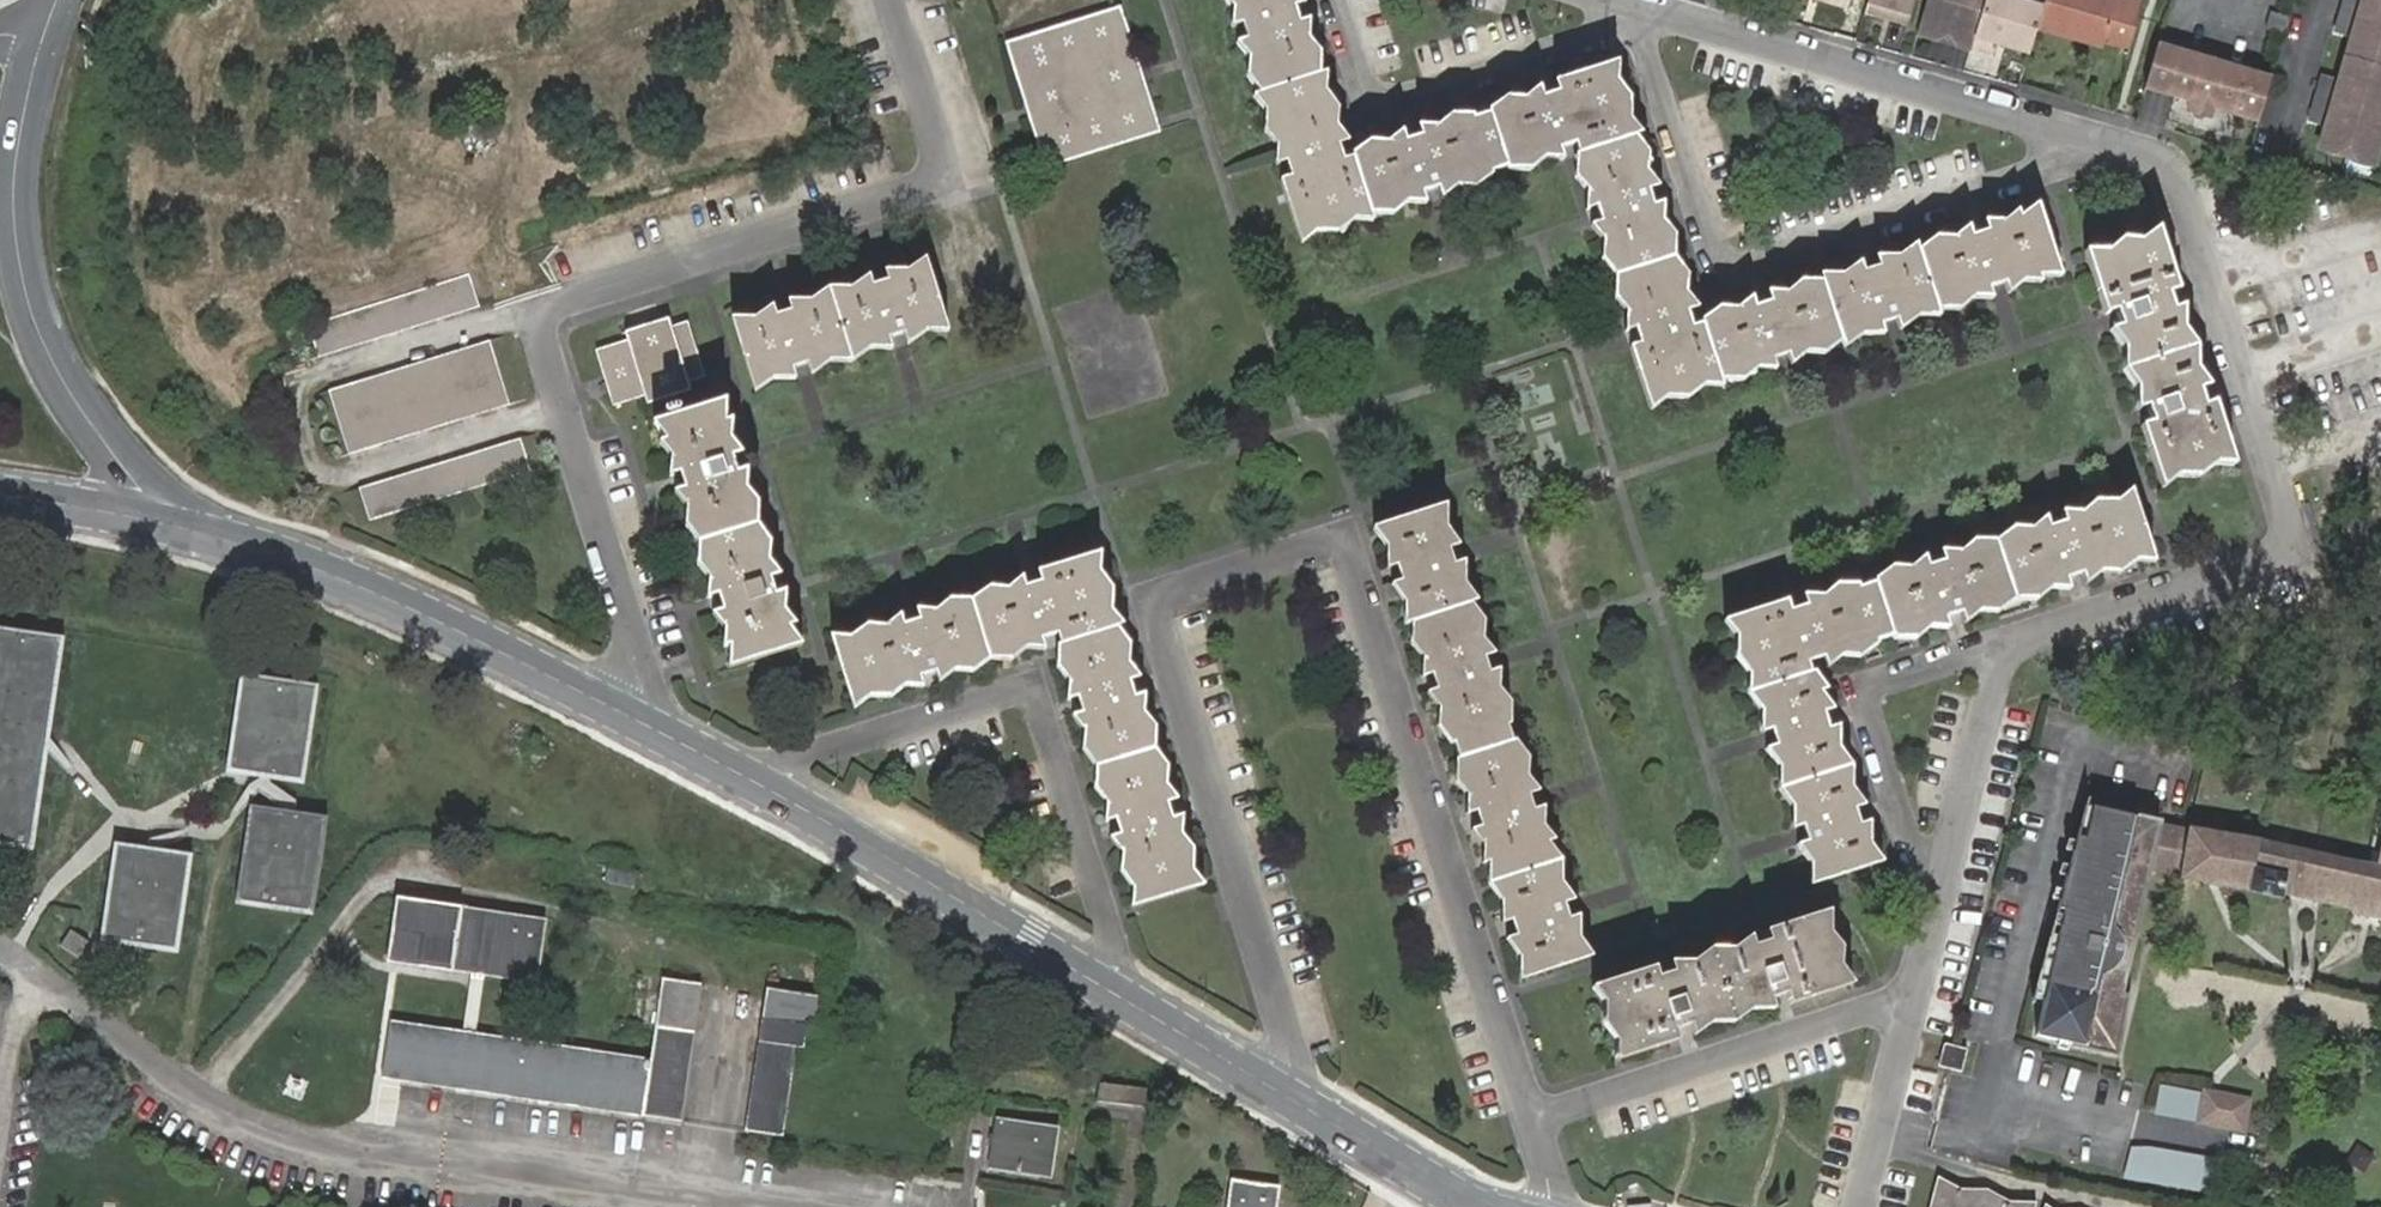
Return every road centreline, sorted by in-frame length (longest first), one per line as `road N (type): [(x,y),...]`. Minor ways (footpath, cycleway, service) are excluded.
road 1 (residential): [(1861,1206),(1996,664),(2017,636),(2300,547),(2181,175),(2158,155),(1616,0)]
road 2 (residential): [(1552,1206),(1545,1155),(1343,540),(1154,596),(1294,1068),(1279,1092)]
road 3 (residential): [(629,716),(644,672),(542,314),(945,181),(890,0)]
road 4 (tertiary): [(629,716),(909,870),(1279,1092)]
road 5 (tertiary): [(137,516),(274,552),(409,605),(629,716)]
road 6 (tertiary): [(42,39),(19,133),(27,287),(71,396),(143,490),(137,516)]
road 7 (tertiary): [(1279,1092),(1484,1206)]
road 8 (tertiary): [(137,516),(0,494)]

